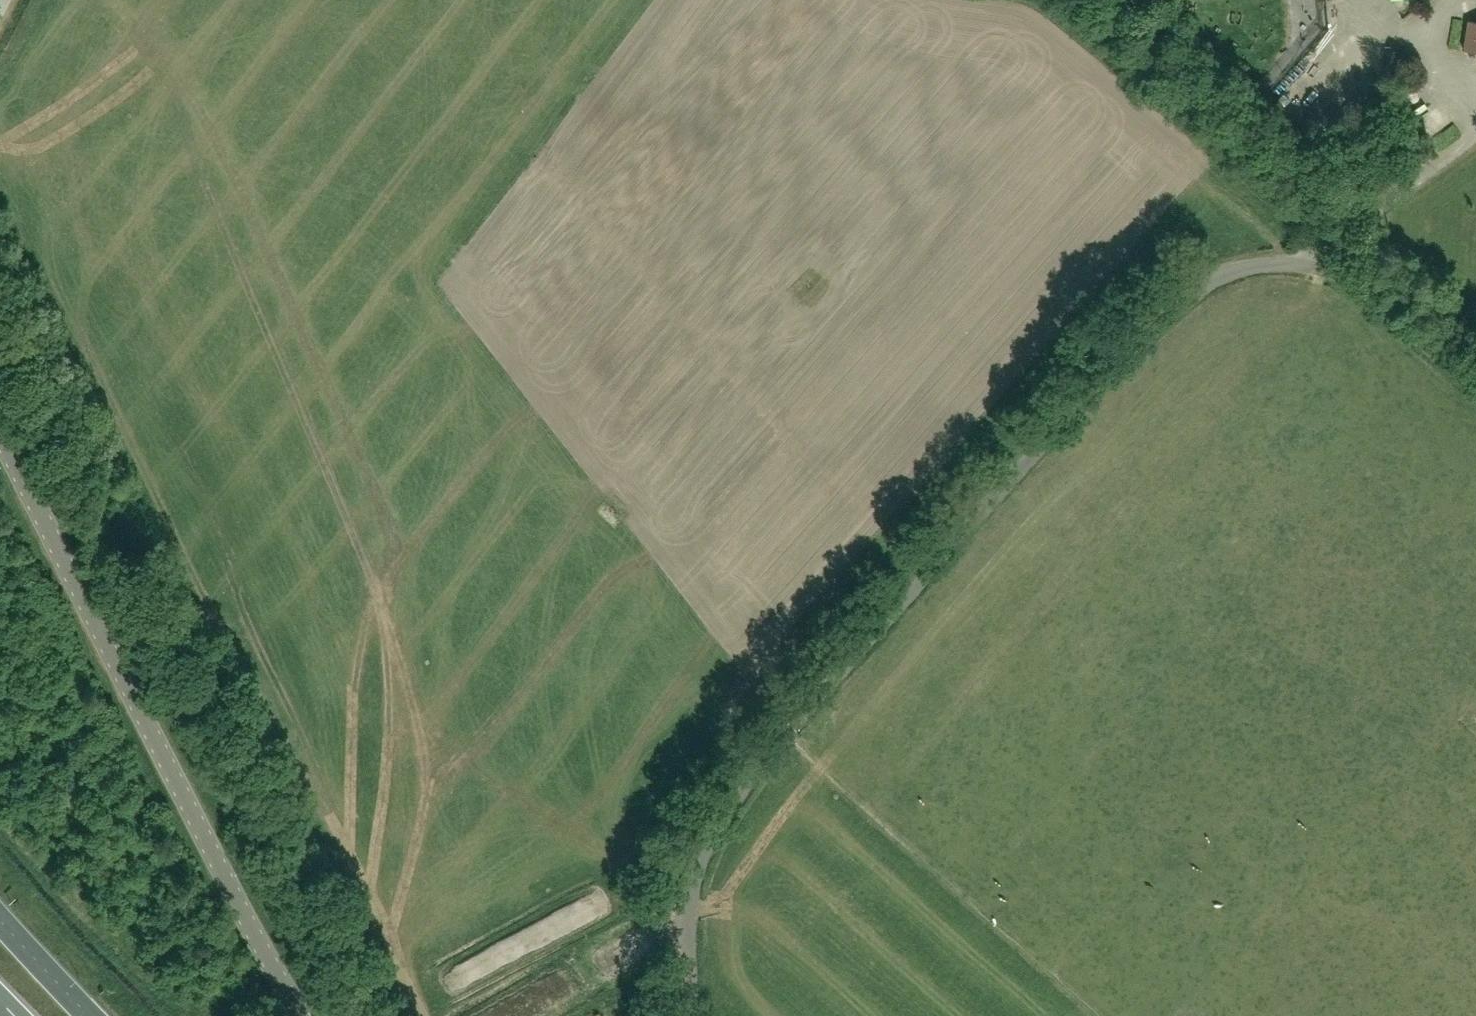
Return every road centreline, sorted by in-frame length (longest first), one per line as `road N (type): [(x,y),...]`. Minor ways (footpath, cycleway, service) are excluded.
road 1 (unclassified): [(304,1015),(0,434)]
road 2 (track): [(788,737),(1102,1015)]
road 3 (track): [(1475,392),(1335,275)]
road 4 (trunk): [(93,1015),(0,914)]

